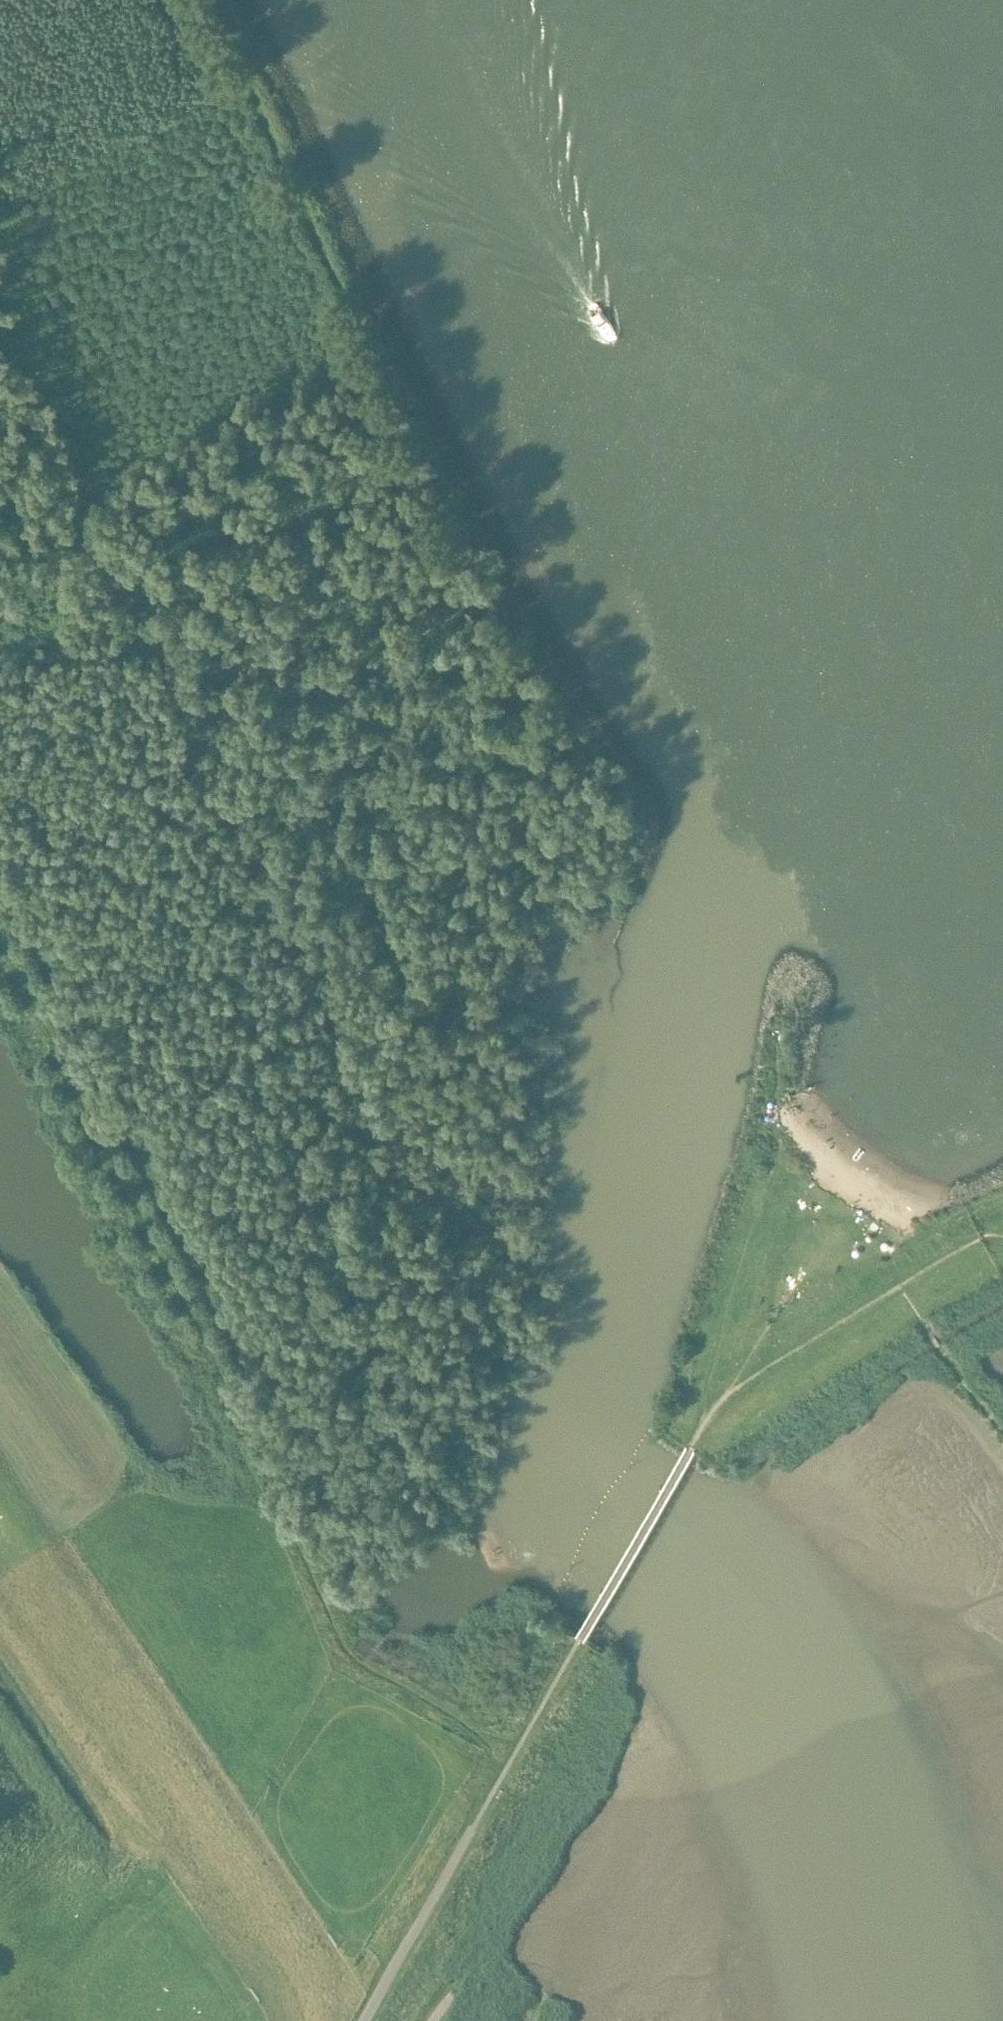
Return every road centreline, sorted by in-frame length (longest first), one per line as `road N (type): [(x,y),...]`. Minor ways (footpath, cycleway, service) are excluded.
road 1 (track): [(279,2020),(257,1959),(0,1577)]
road 2 (track): [(0,934),(233,1394)]
road 3 (track): [(205,0),(378,365)]
road 4 (track): [(364,2020),(473,1823)]

